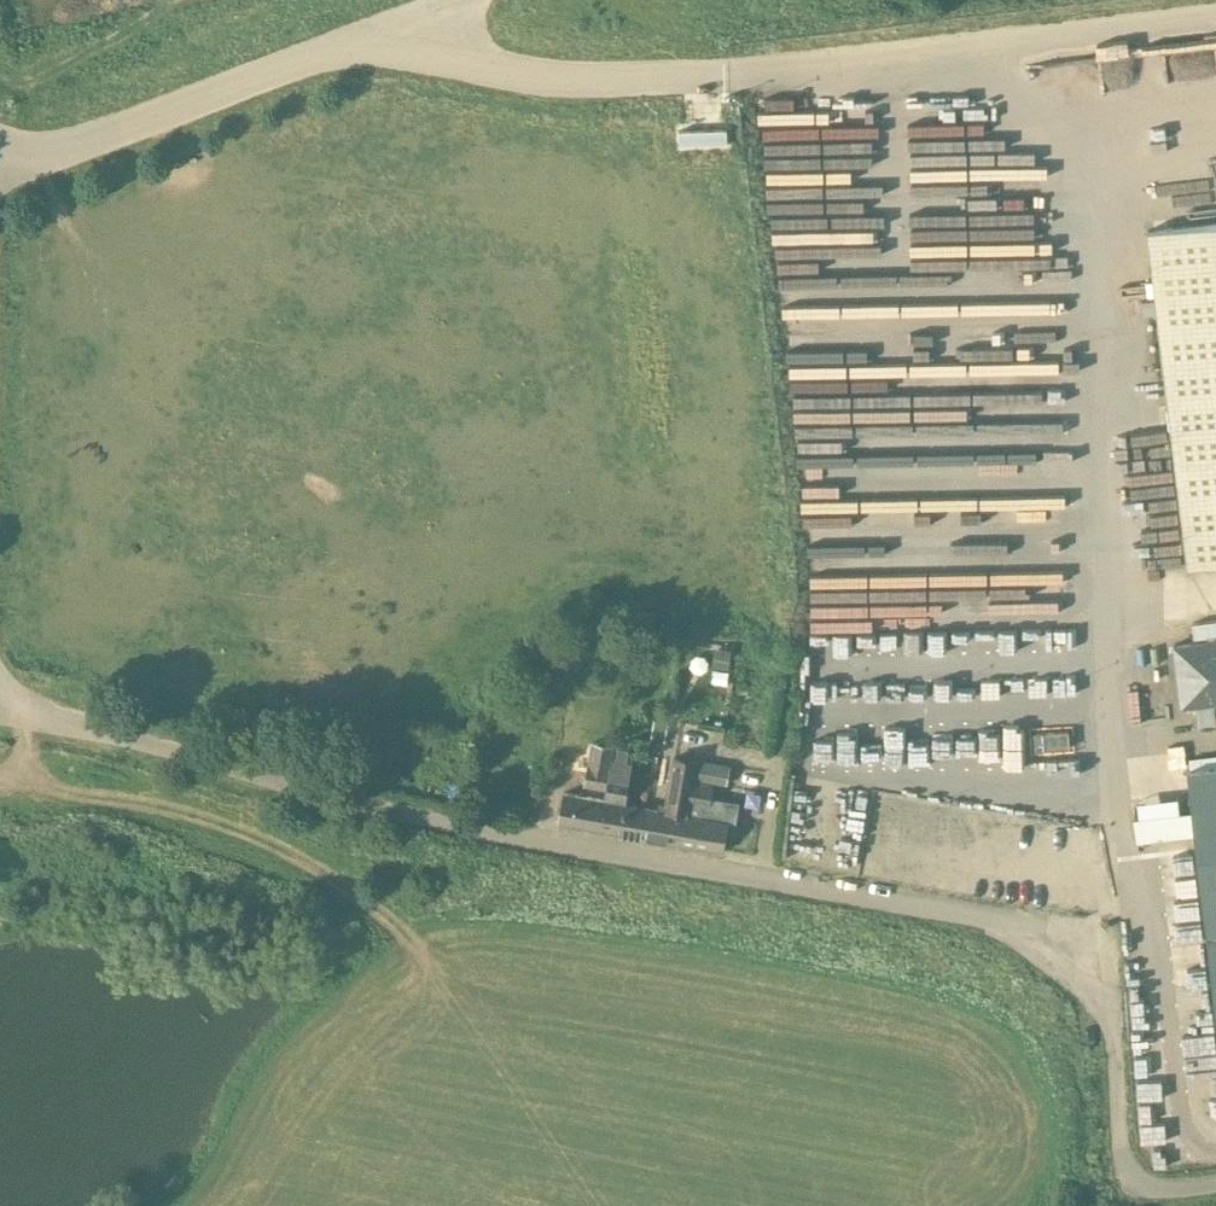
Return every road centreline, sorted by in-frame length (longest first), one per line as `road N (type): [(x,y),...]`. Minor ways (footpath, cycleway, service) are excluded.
road 1 (unclassified): [(1215,1181),(1166,1184),(1123,1175),(1110,1003),(1082,950),(1045,931),(448,824),(0,711)]
road 2 (track): [(0,767),(159,791),(304,868),(439,961)]
road 3 (unclassified): [(0,163),(449,0)]
road 4 (track): [(0,88),(107,43),(156,11)]
road 5 (track): [(43,150),(70,277)]

